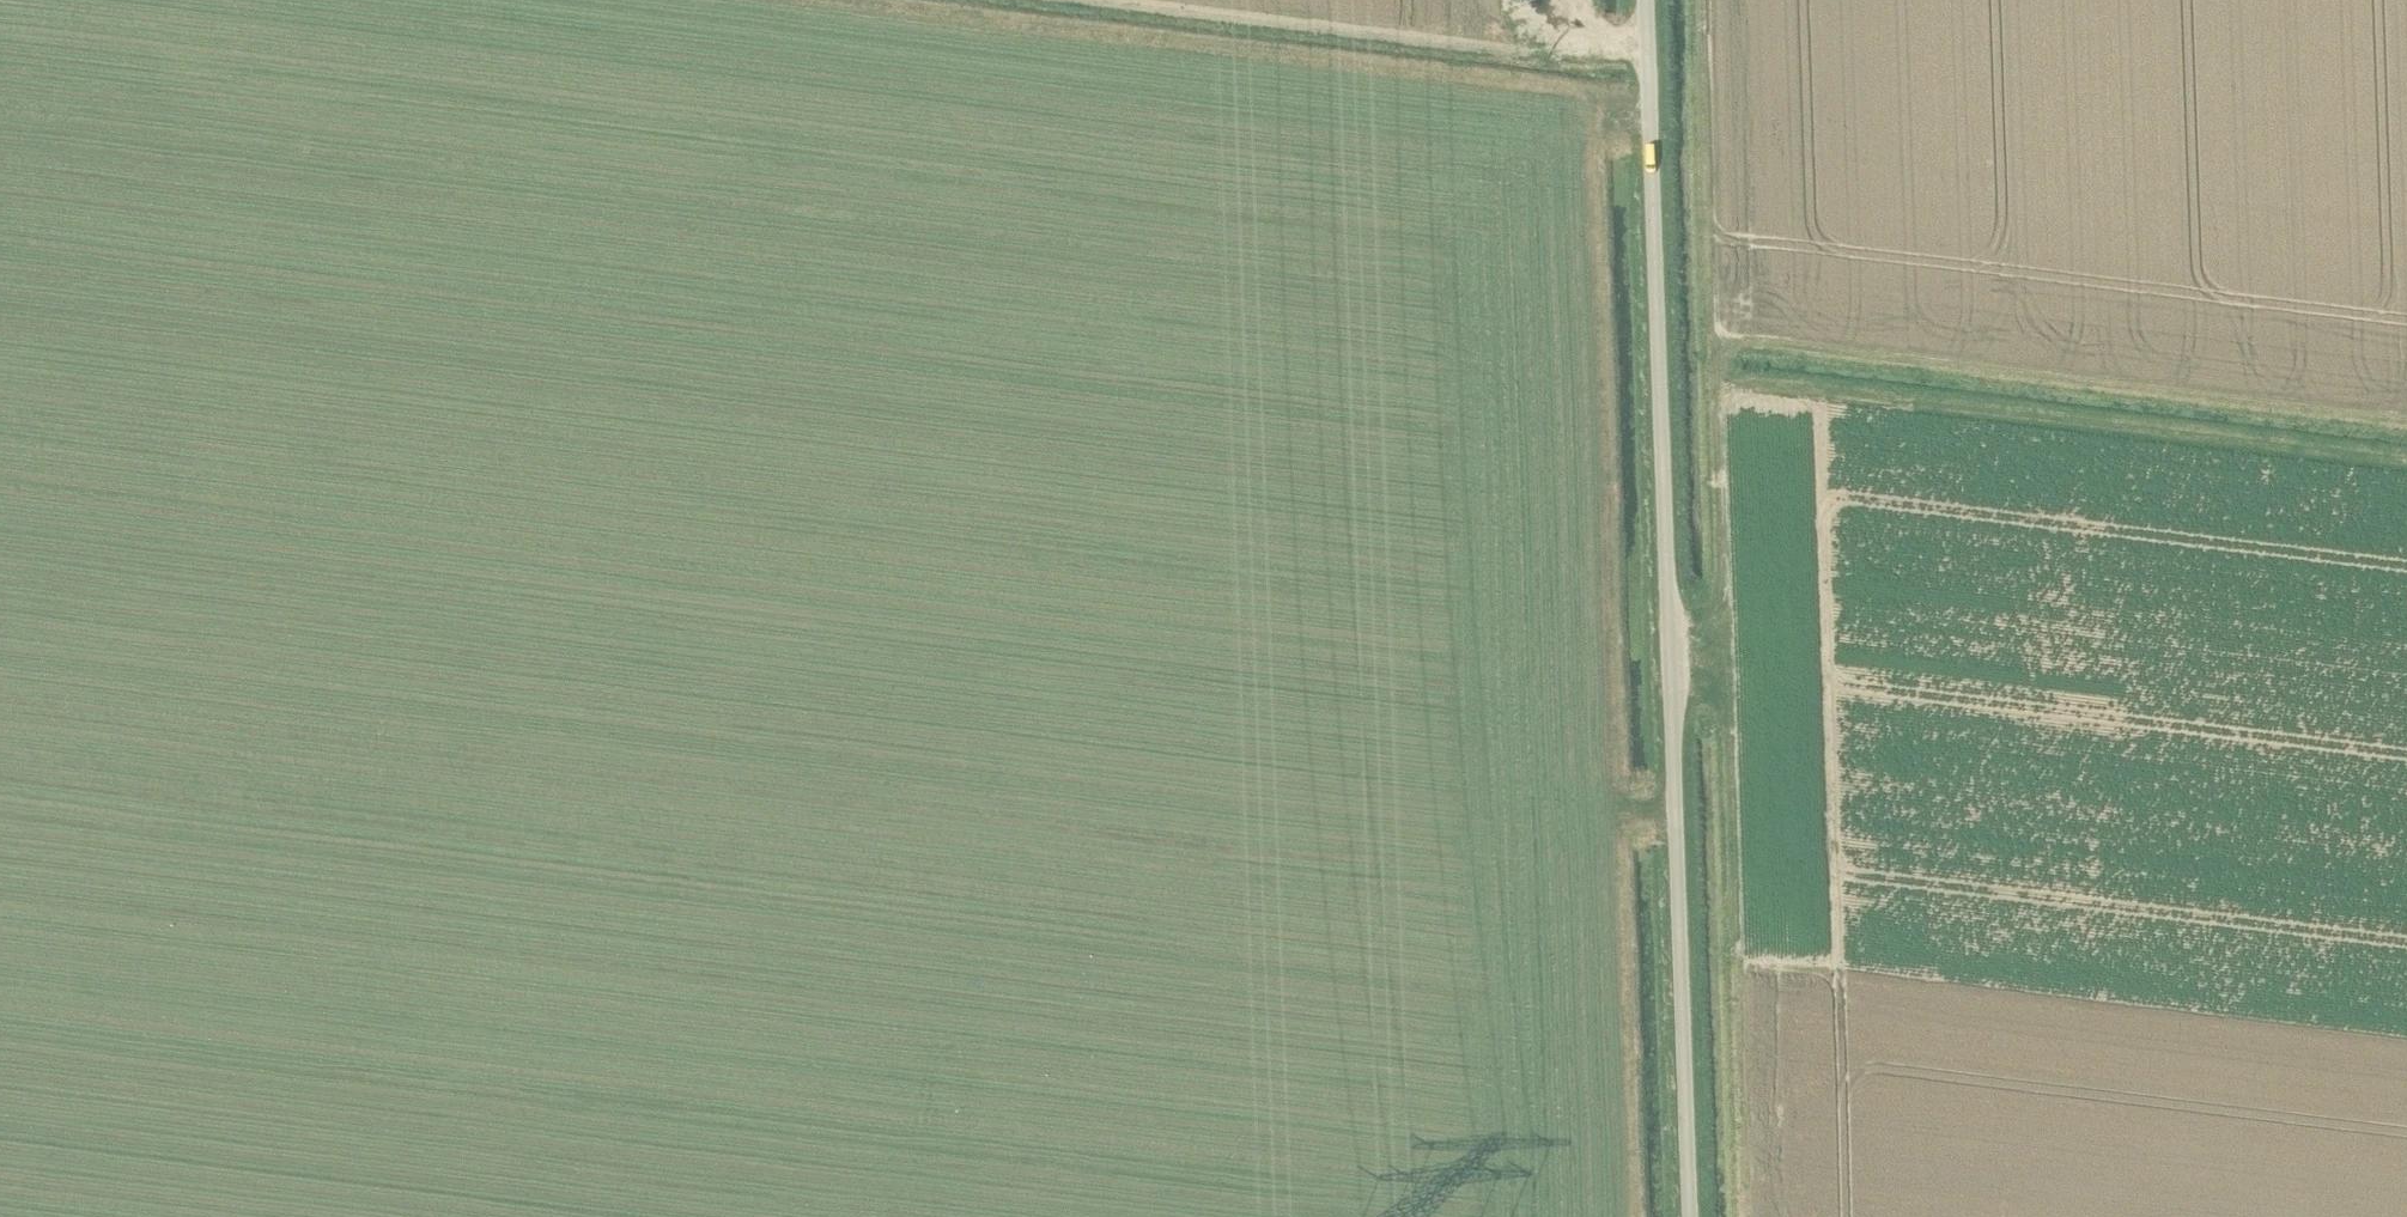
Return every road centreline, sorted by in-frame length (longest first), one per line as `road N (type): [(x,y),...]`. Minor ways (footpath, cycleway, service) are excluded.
road 1 (unclassified): [(1690,1216),(1647,0)]

